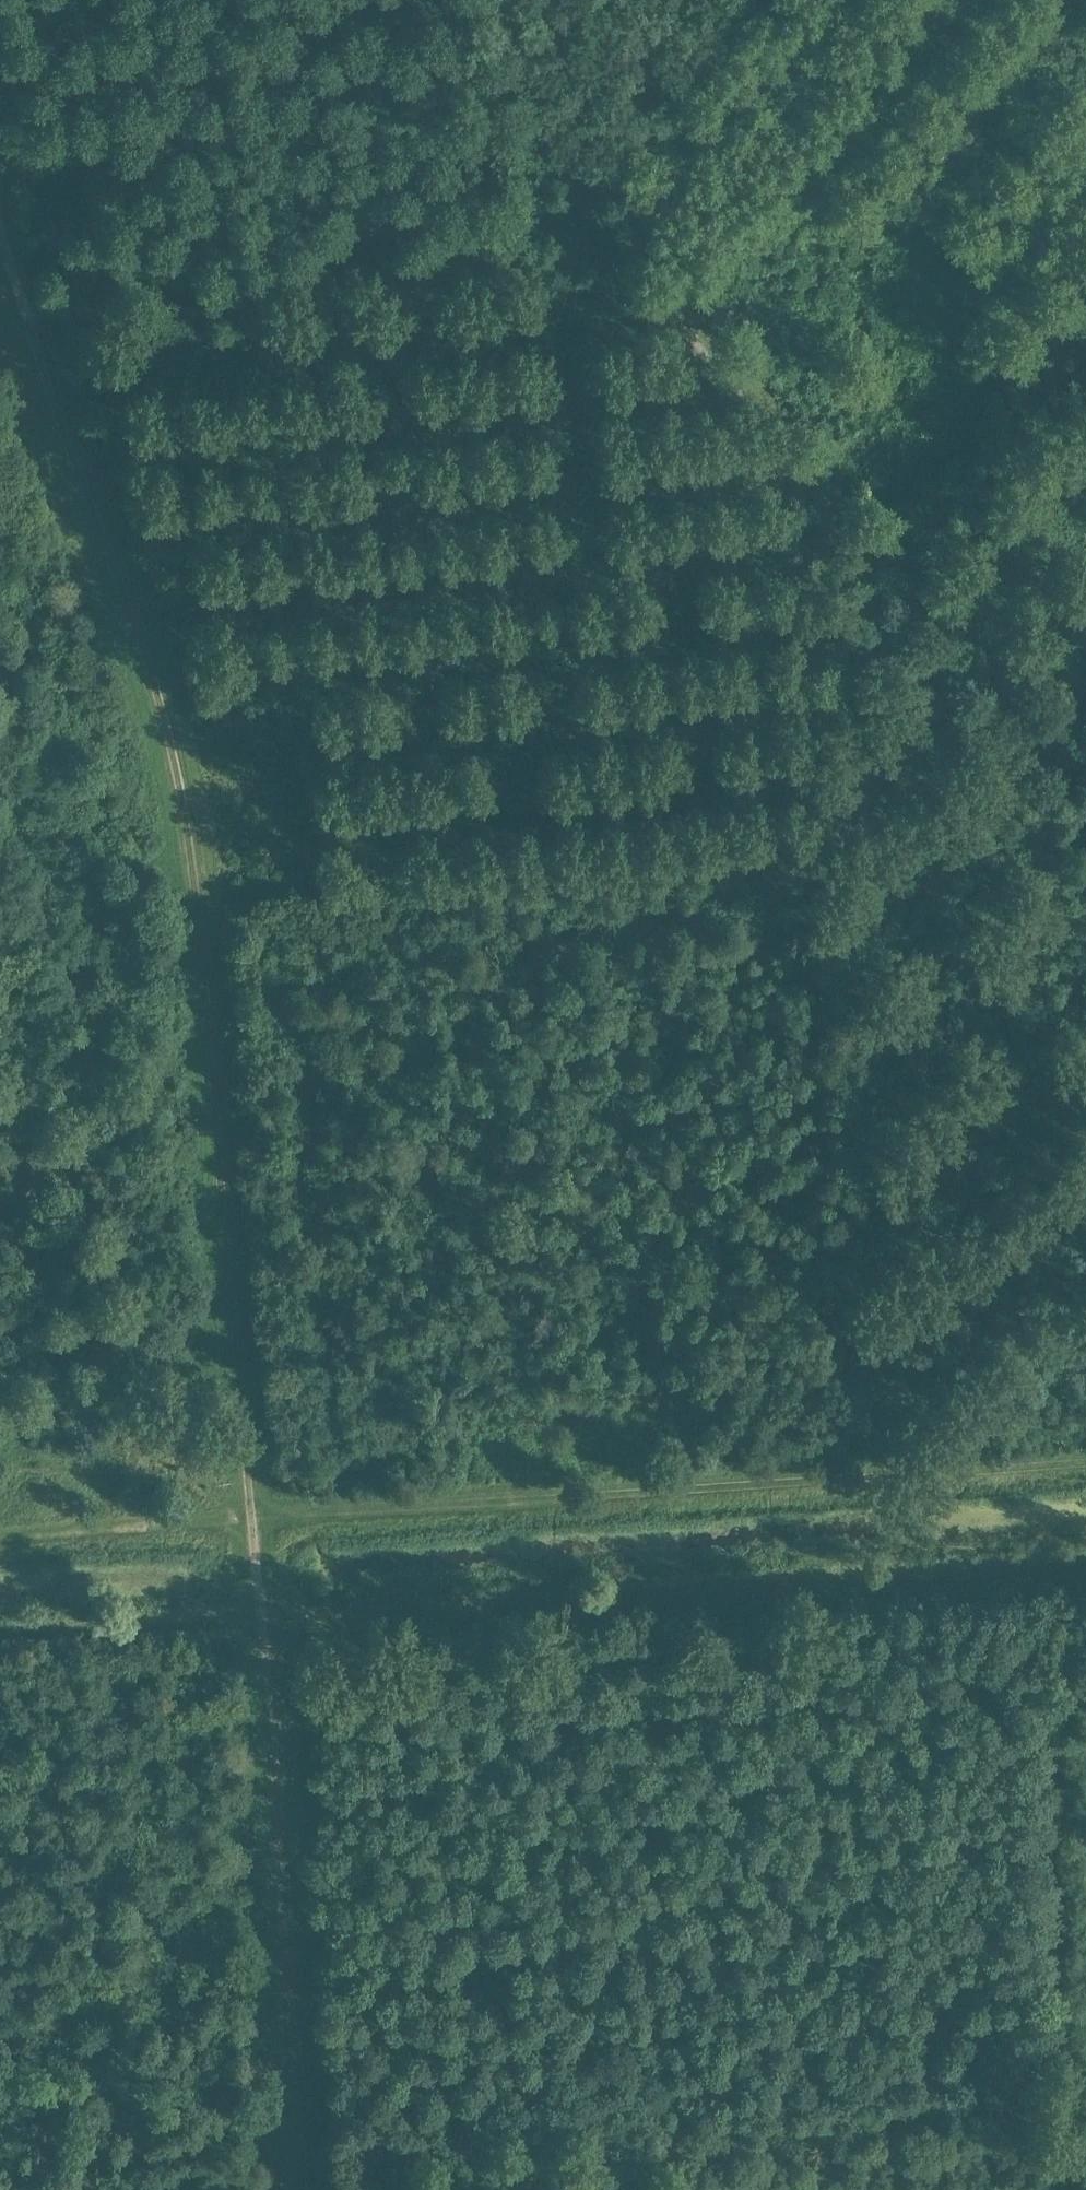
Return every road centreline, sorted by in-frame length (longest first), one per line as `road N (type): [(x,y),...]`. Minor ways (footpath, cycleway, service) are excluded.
road 1 (track): [(289,2189),(268,1629),(192,797),(0,220)]
road 2 (track): [(1085,1467),(255,1519),(0,1544)]
road 3 (track): [(1085,1567),(268,1629)]
road 4 (track): [(590,202),(0,345)]
road 5 (track): [(1039,2189),(1053,2123),(1051,1882),(1064,1683)]
road 6 (track): [(0,1649),(268,1629)]
road 7 (track): [(755,0),(590,202)]

